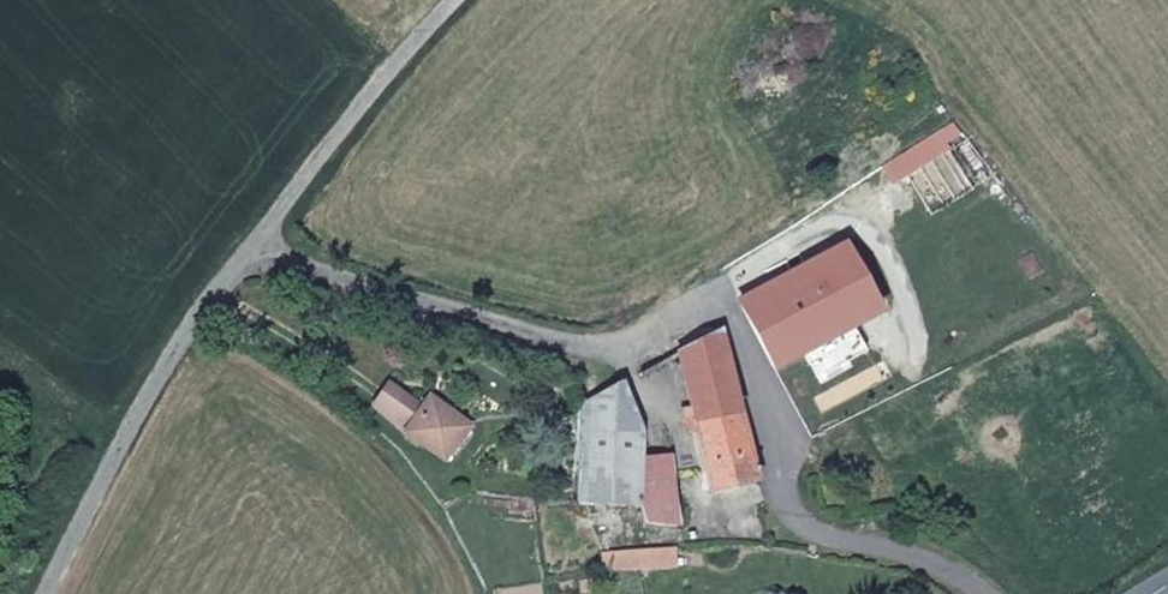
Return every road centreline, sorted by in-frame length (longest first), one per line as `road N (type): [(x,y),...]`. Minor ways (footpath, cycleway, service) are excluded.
road 1 (unclassified): [(990,593),(964,574),(783,521),(791,452),(891,403),(913,360),(917,324),(901,287),(878,238),(853,226),(683,319),(611,348),(542,343),(253,256)]
road 2 (unclassified): [(50,593),(172,362),(253,256)]
road 3 (unclassified): [(253,256),(465,0)]

